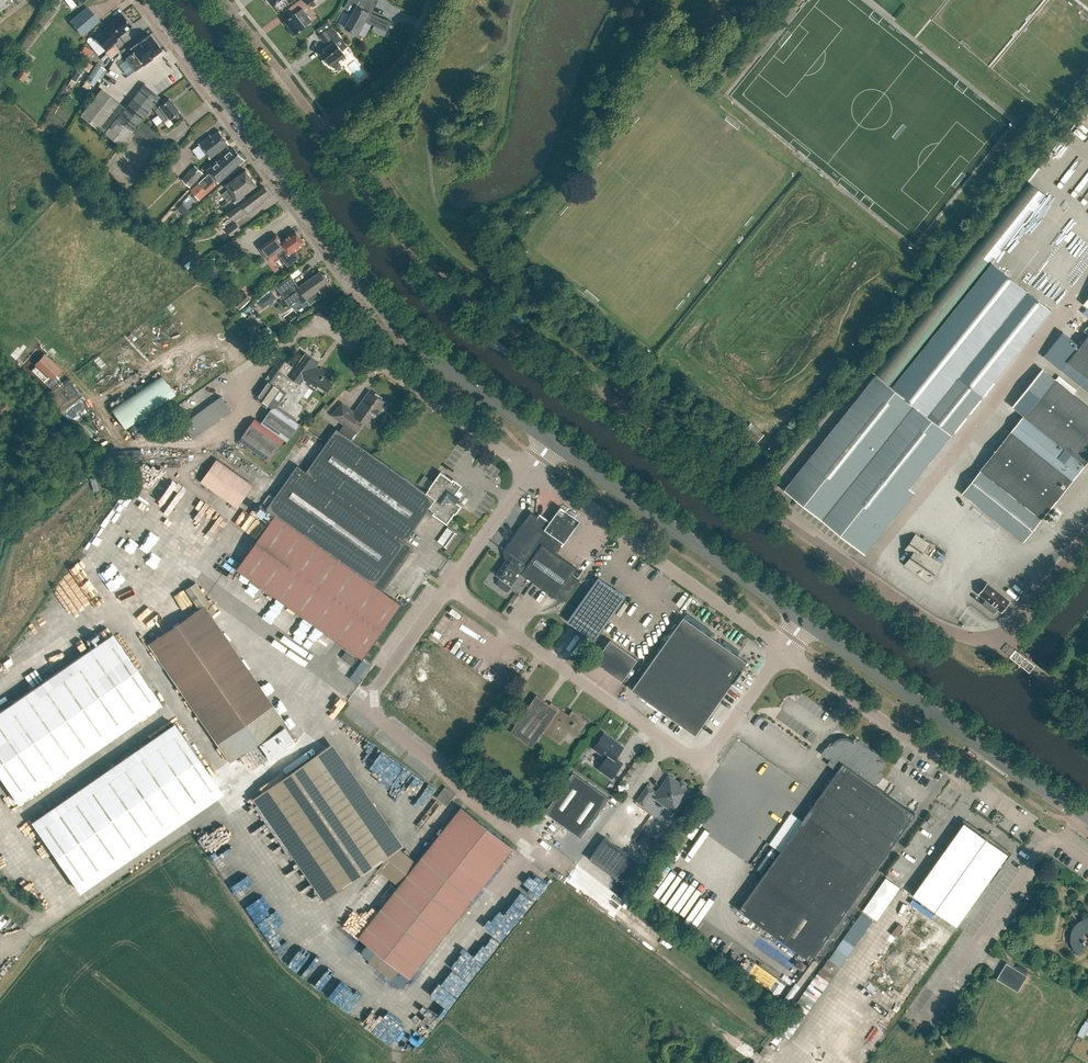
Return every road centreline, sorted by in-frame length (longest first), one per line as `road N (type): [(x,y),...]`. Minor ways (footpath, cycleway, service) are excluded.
road 1 (unclassified): [(324,130),(449,280),(926,620),(1004,642)]
road 2 (secondary): [(552,440),(404,331),(374,299),(152,0)]
road 3 (unclassified): [(783,651),(708,750),(689,753),(451,580)]
road 4 (unclassified): [(1087,862),(783,651)]
road 5 (secondary): [(1087,819),(806,621)]
road 6 (secondary): [(806,621),(552,440)]
road 7 (unclassified): [(783,651),(531,468)]
road 8 (unclassified): [(531,468),(319,317)]
road 9 (unclassified): [(324,130),(398,72),(436,0)]
road 10 (unclassified): [(226,0),(324,130)]
road 11 (unclassified): [(451,580),(531,468)]
road 12 (unclassified): [(1004,642),(1087,535)]
road 13 (unclassified): [(373,689),(451,580)]

